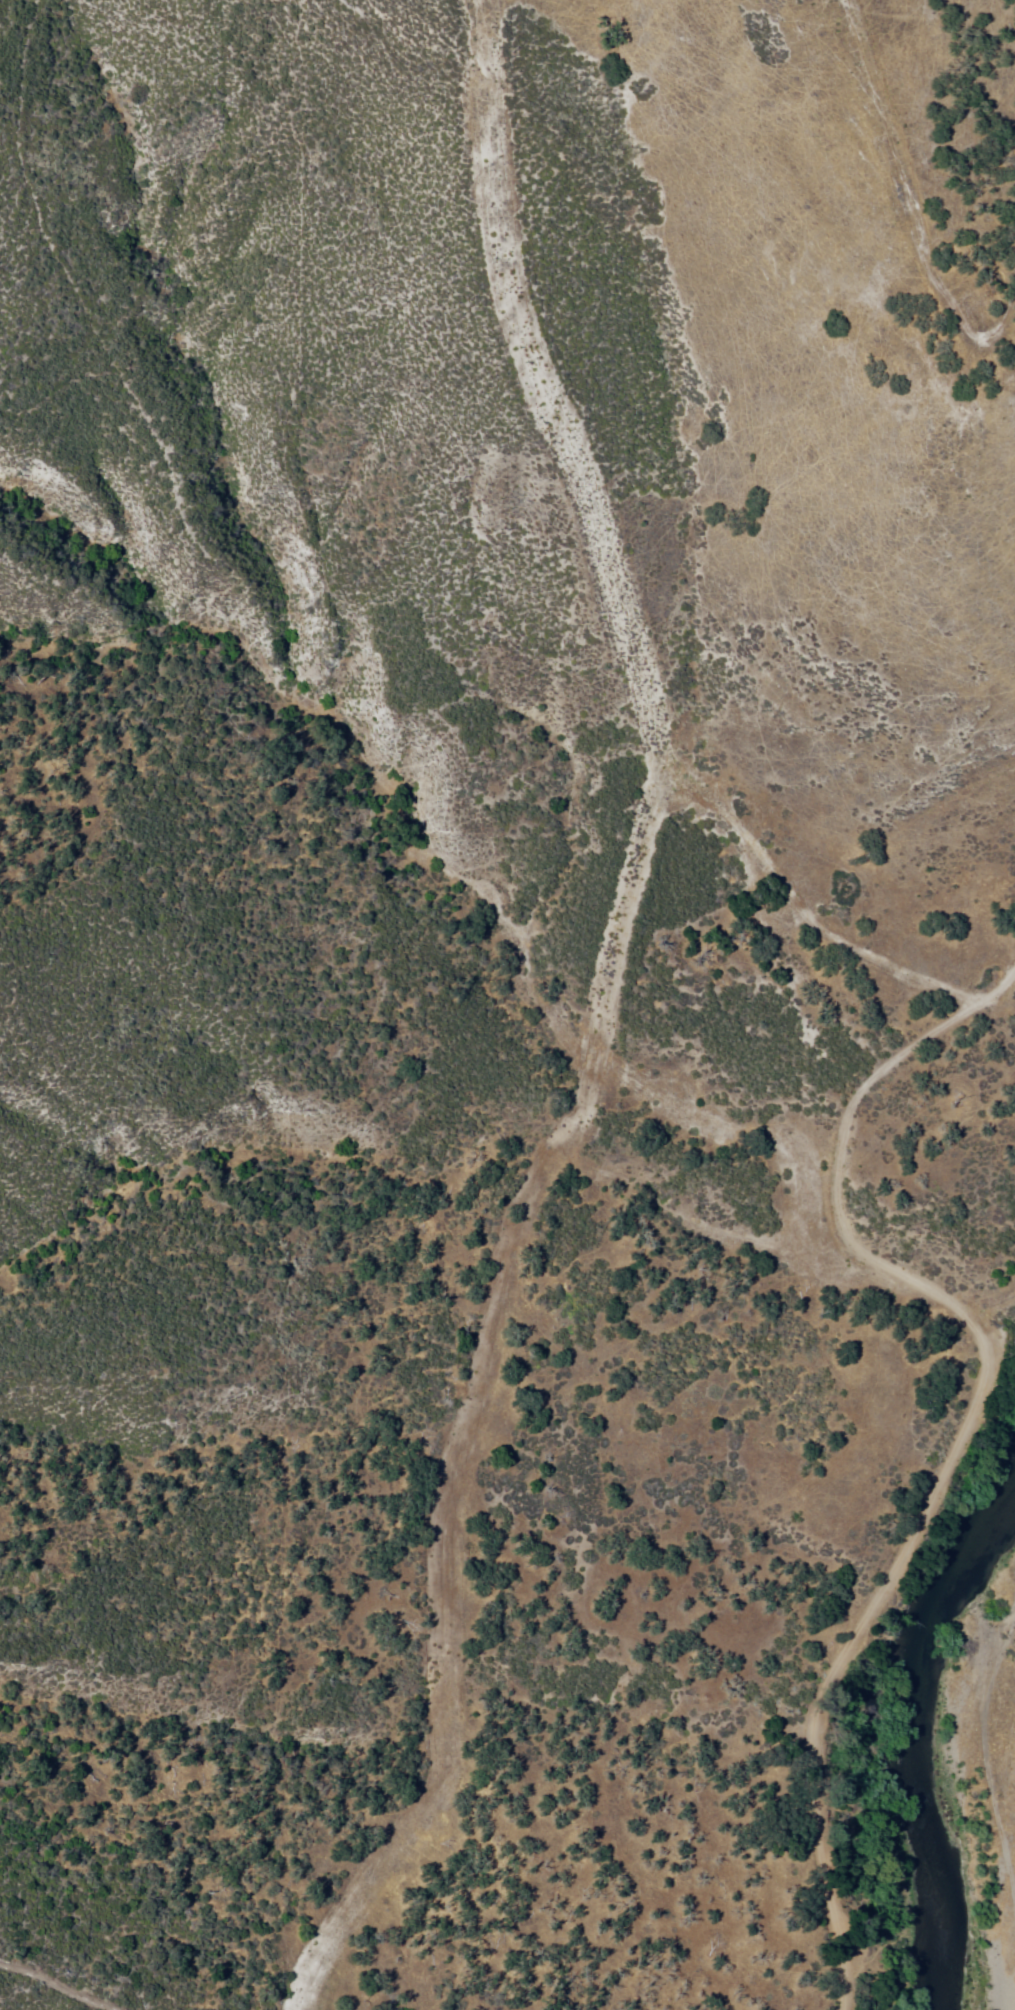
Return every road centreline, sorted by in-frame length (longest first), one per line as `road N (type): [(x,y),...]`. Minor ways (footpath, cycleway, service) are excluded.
road 1 (track): [(483,0),(509,290),(545,401),(577,457),(667,770),(584,1106),(525,1187),(486,1401),(448,1481),(446,1768),(309,1973),(305,2009)]
road 2 (residential): [(841,2009),(813,1778),(814,1707),(907,1551),(976,1405),(986,1355),(958,1304),(853,1244),(836,1207),(840,1147),(847,1114),(875,1075),(1014,971)]
road 3 (track): [(1014,294),(991,338),(967,348),(920,266),(838,0)]

